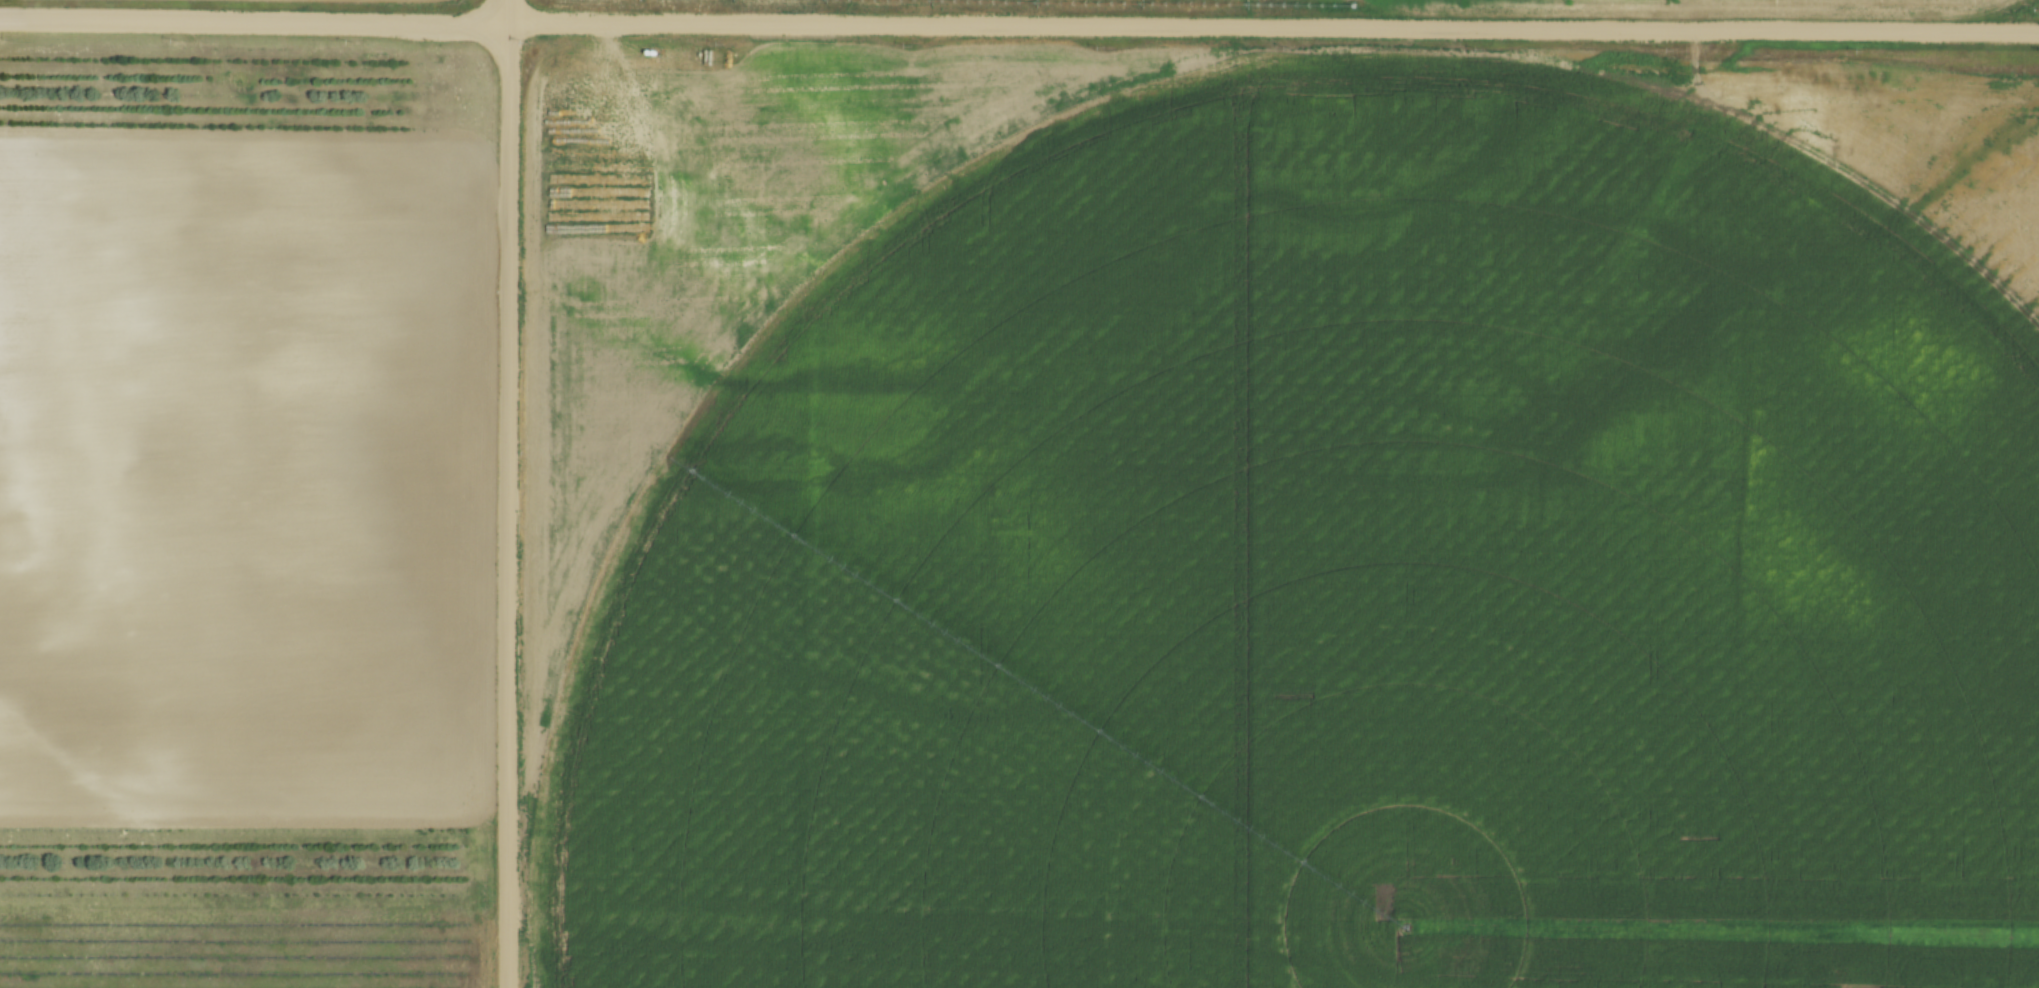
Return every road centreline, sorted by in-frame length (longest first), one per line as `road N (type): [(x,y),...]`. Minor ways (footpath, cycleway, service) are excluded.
road 1 (tertiary): [(2038,32),(0,19)]
road 2 (residential): [(512,987),(512,0)]

